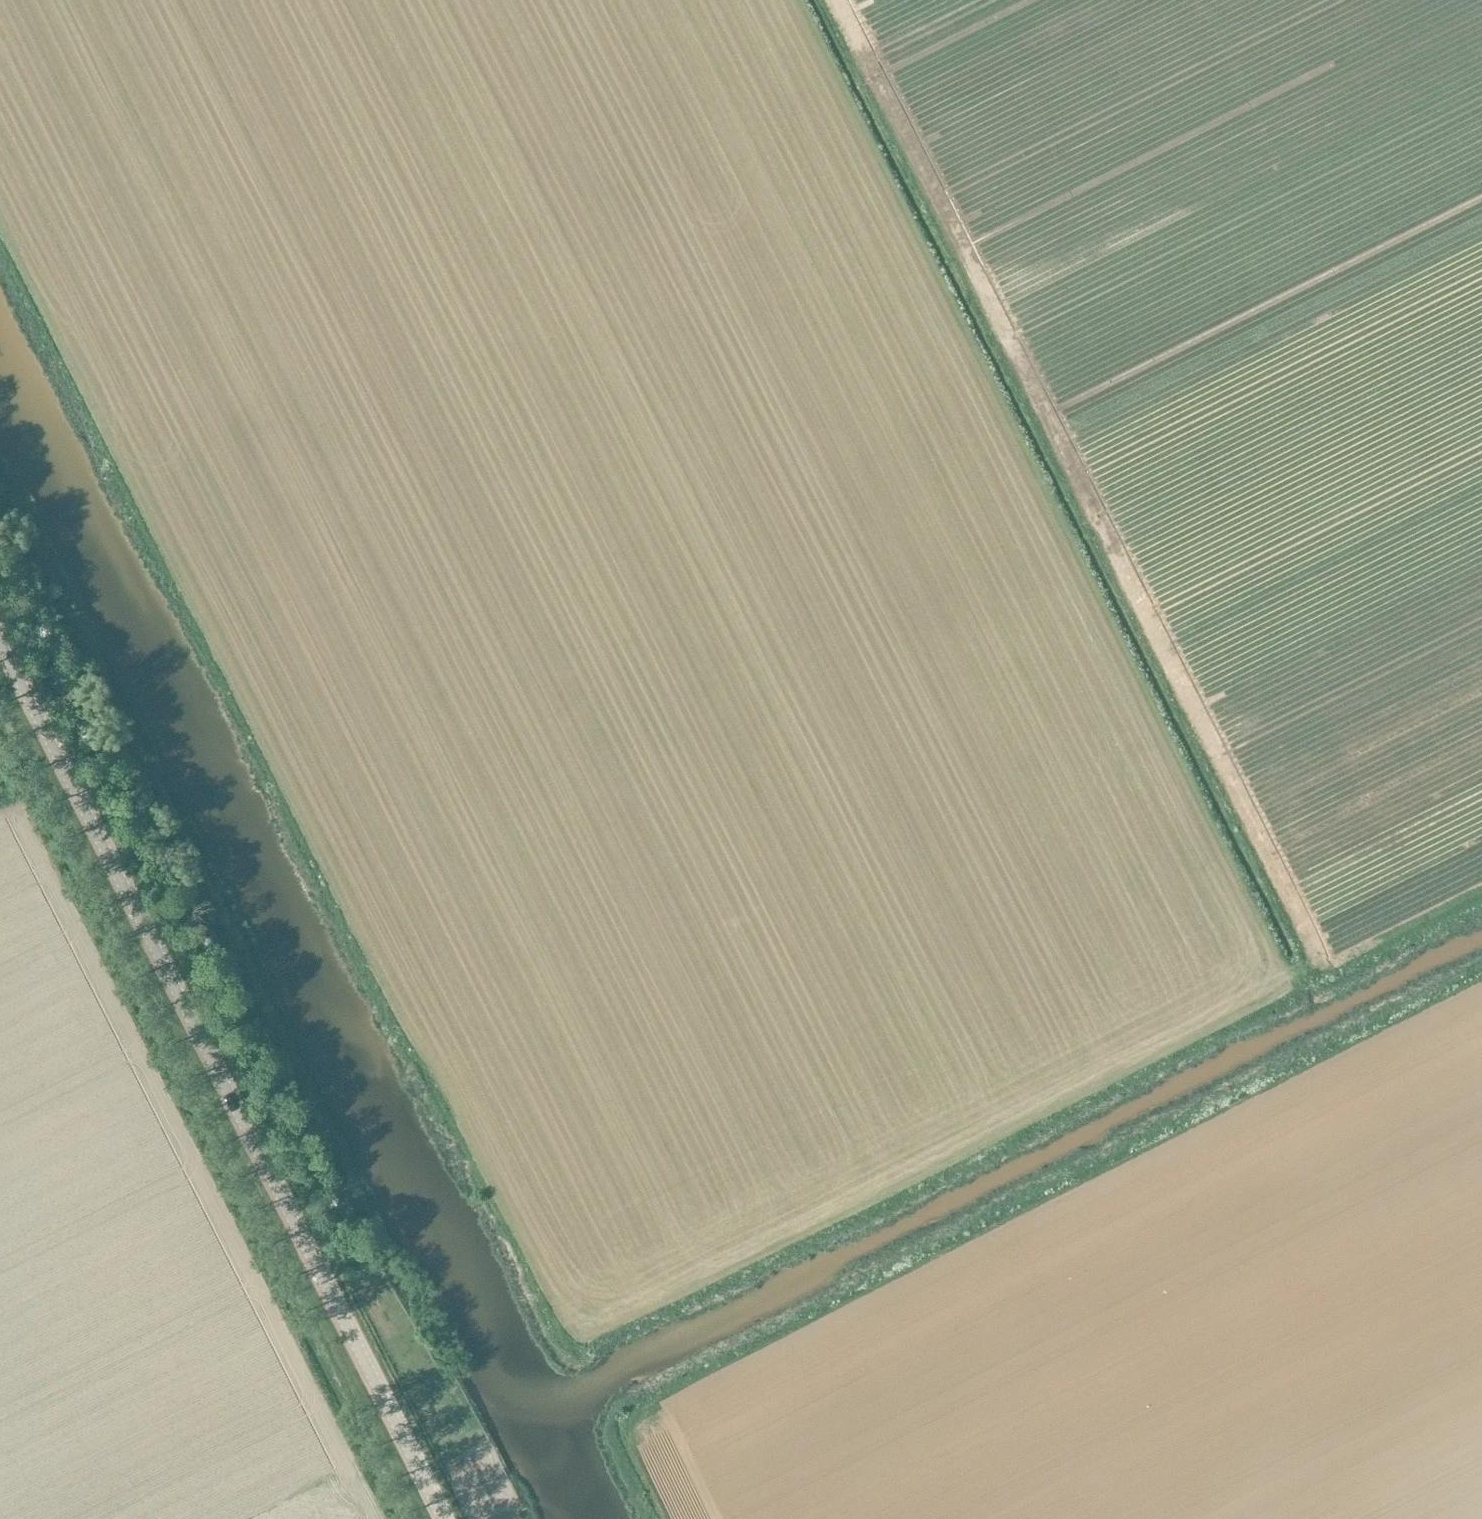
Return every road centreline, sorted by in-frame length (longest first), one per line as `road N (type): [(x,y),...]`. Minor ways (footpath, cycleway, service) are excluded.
road 1 (unclassified): [(439,1518),(0,645)]

